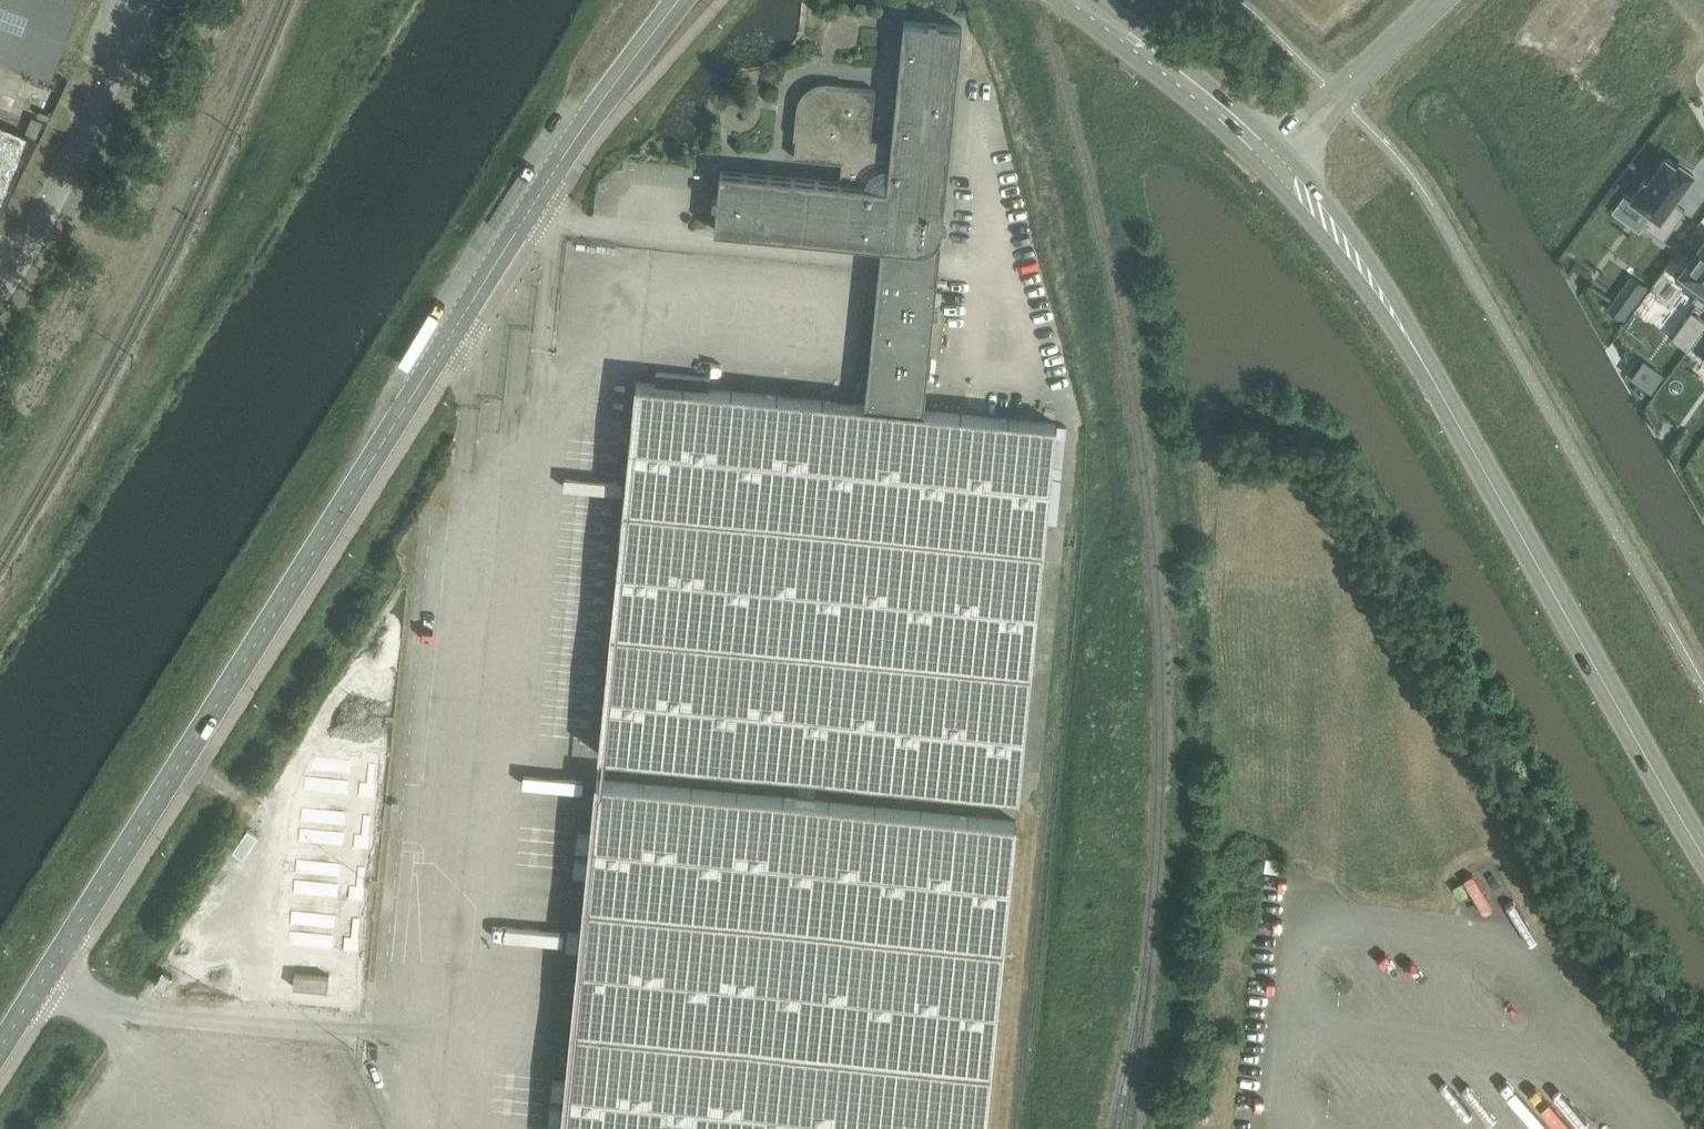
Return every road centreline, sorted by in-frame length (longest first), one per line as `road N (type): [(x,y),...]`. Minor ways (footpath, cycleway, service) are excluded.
road 1 (tertiary): [(0,1051),(535,202),(679,0)]
road 2 (secondary): [(1703,856),(1384,299),(1271,156)]
road 3 (unclassified): [(0,289),(34,241),(149,0)]
road 4 (secondary): [(1271,156),(1076,0)]
road 5 (unclassified): [(1271,156),(1340,101),(1439,0)]

